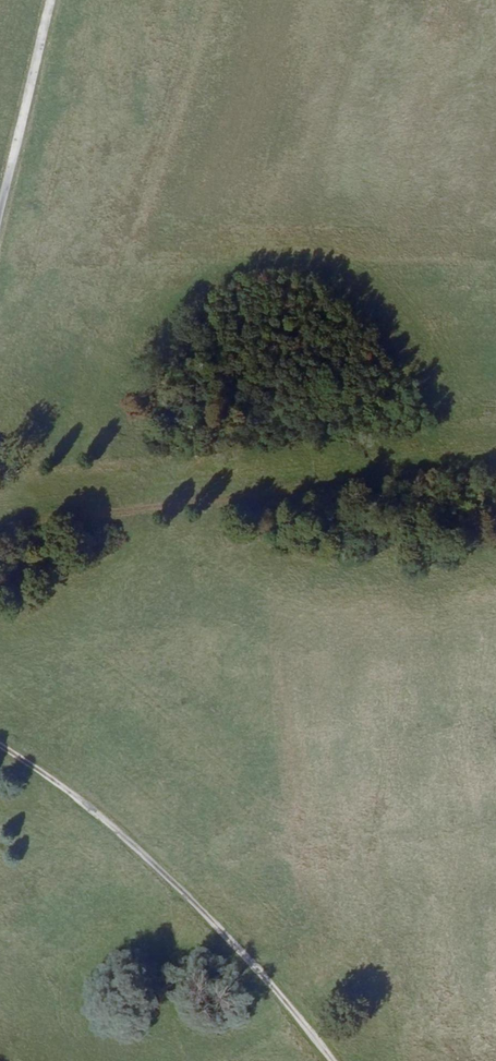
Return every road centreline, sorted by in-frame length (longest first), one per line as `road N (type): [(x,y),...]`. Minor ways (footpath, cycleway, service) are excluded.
road 1 (track): [(0,527),(495,468)]
road 2 (unclassified): [(0,749),(131,849),(329,1060)]
road 3 (unclassified): [(0,199),(48,0)]

